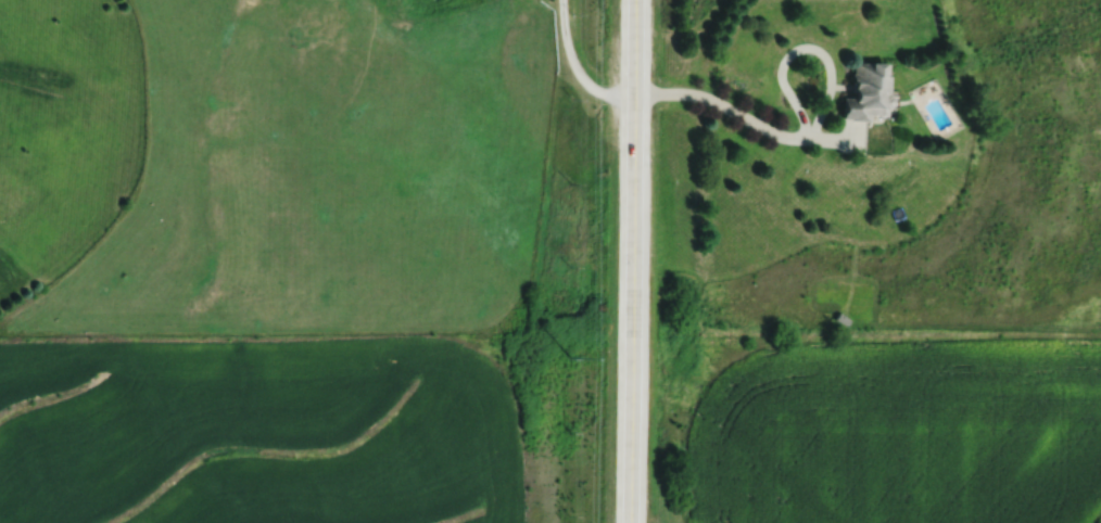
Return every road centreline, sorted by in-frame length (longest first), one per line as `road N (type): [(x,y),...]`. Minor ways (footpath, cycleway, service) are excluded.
road 1 (secondary): [(629,522),(634,0)]

